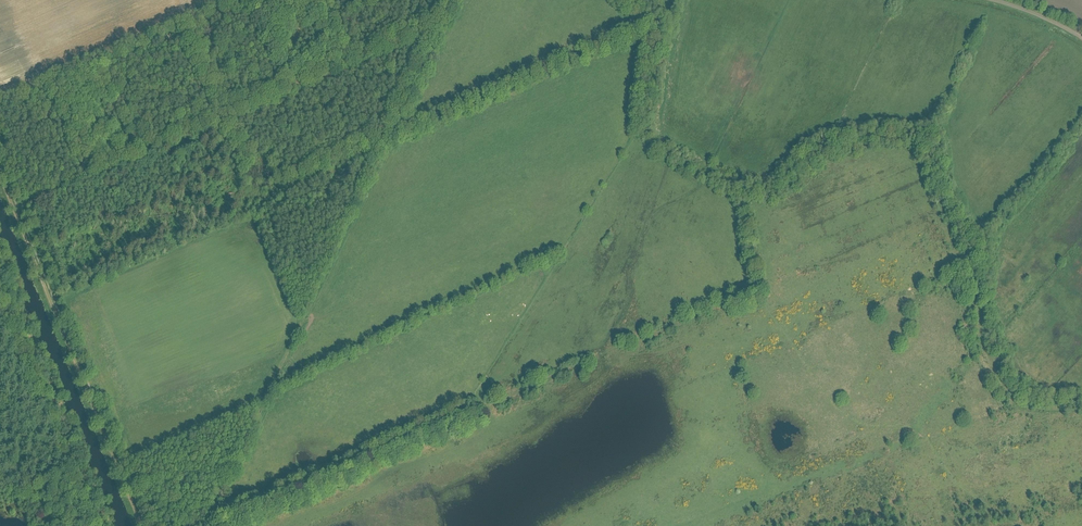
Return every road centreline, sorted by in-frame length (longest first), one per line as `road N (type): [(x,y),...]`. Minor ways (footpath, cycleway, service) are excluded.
road 1 (track): [(385,139),(208,524)]
road 2 (track): [(144,525),(15,209)]

